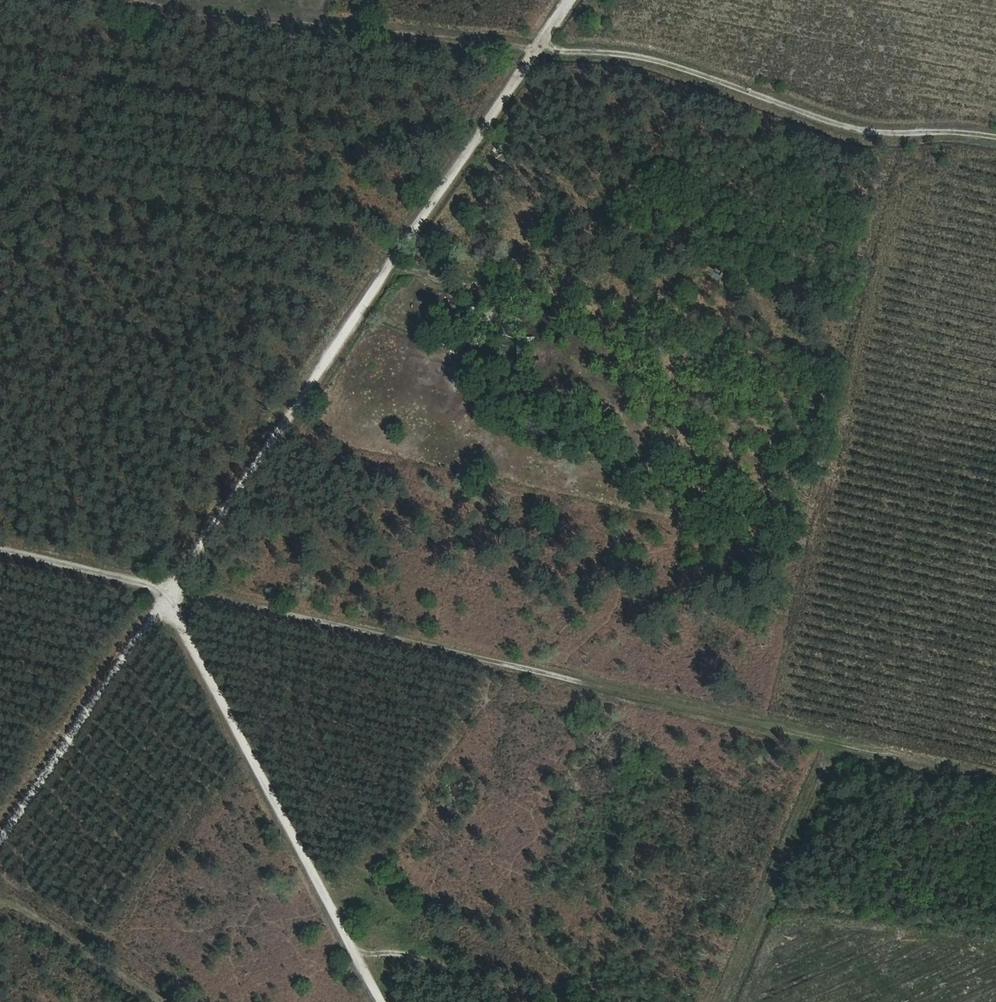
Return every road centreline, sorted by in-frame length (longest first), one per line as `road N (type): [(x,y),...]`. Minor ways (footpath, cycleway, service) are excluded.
road 1 (track): [(995,135),(843,125),(700,72),(627,54),(542,48),(170,594)]
road 2 (track): [(995,779),(170,594)]
road 3 (track): [(170,594),(385,1001)]
road 4 (track): [(574,0),(542,48),(150,0)]
road 5 (track): [(0,846),(170,594)]
road 6 (track): [(832,742),(729,1001)]
road 7 (track): [(0,548),(170,594)]

